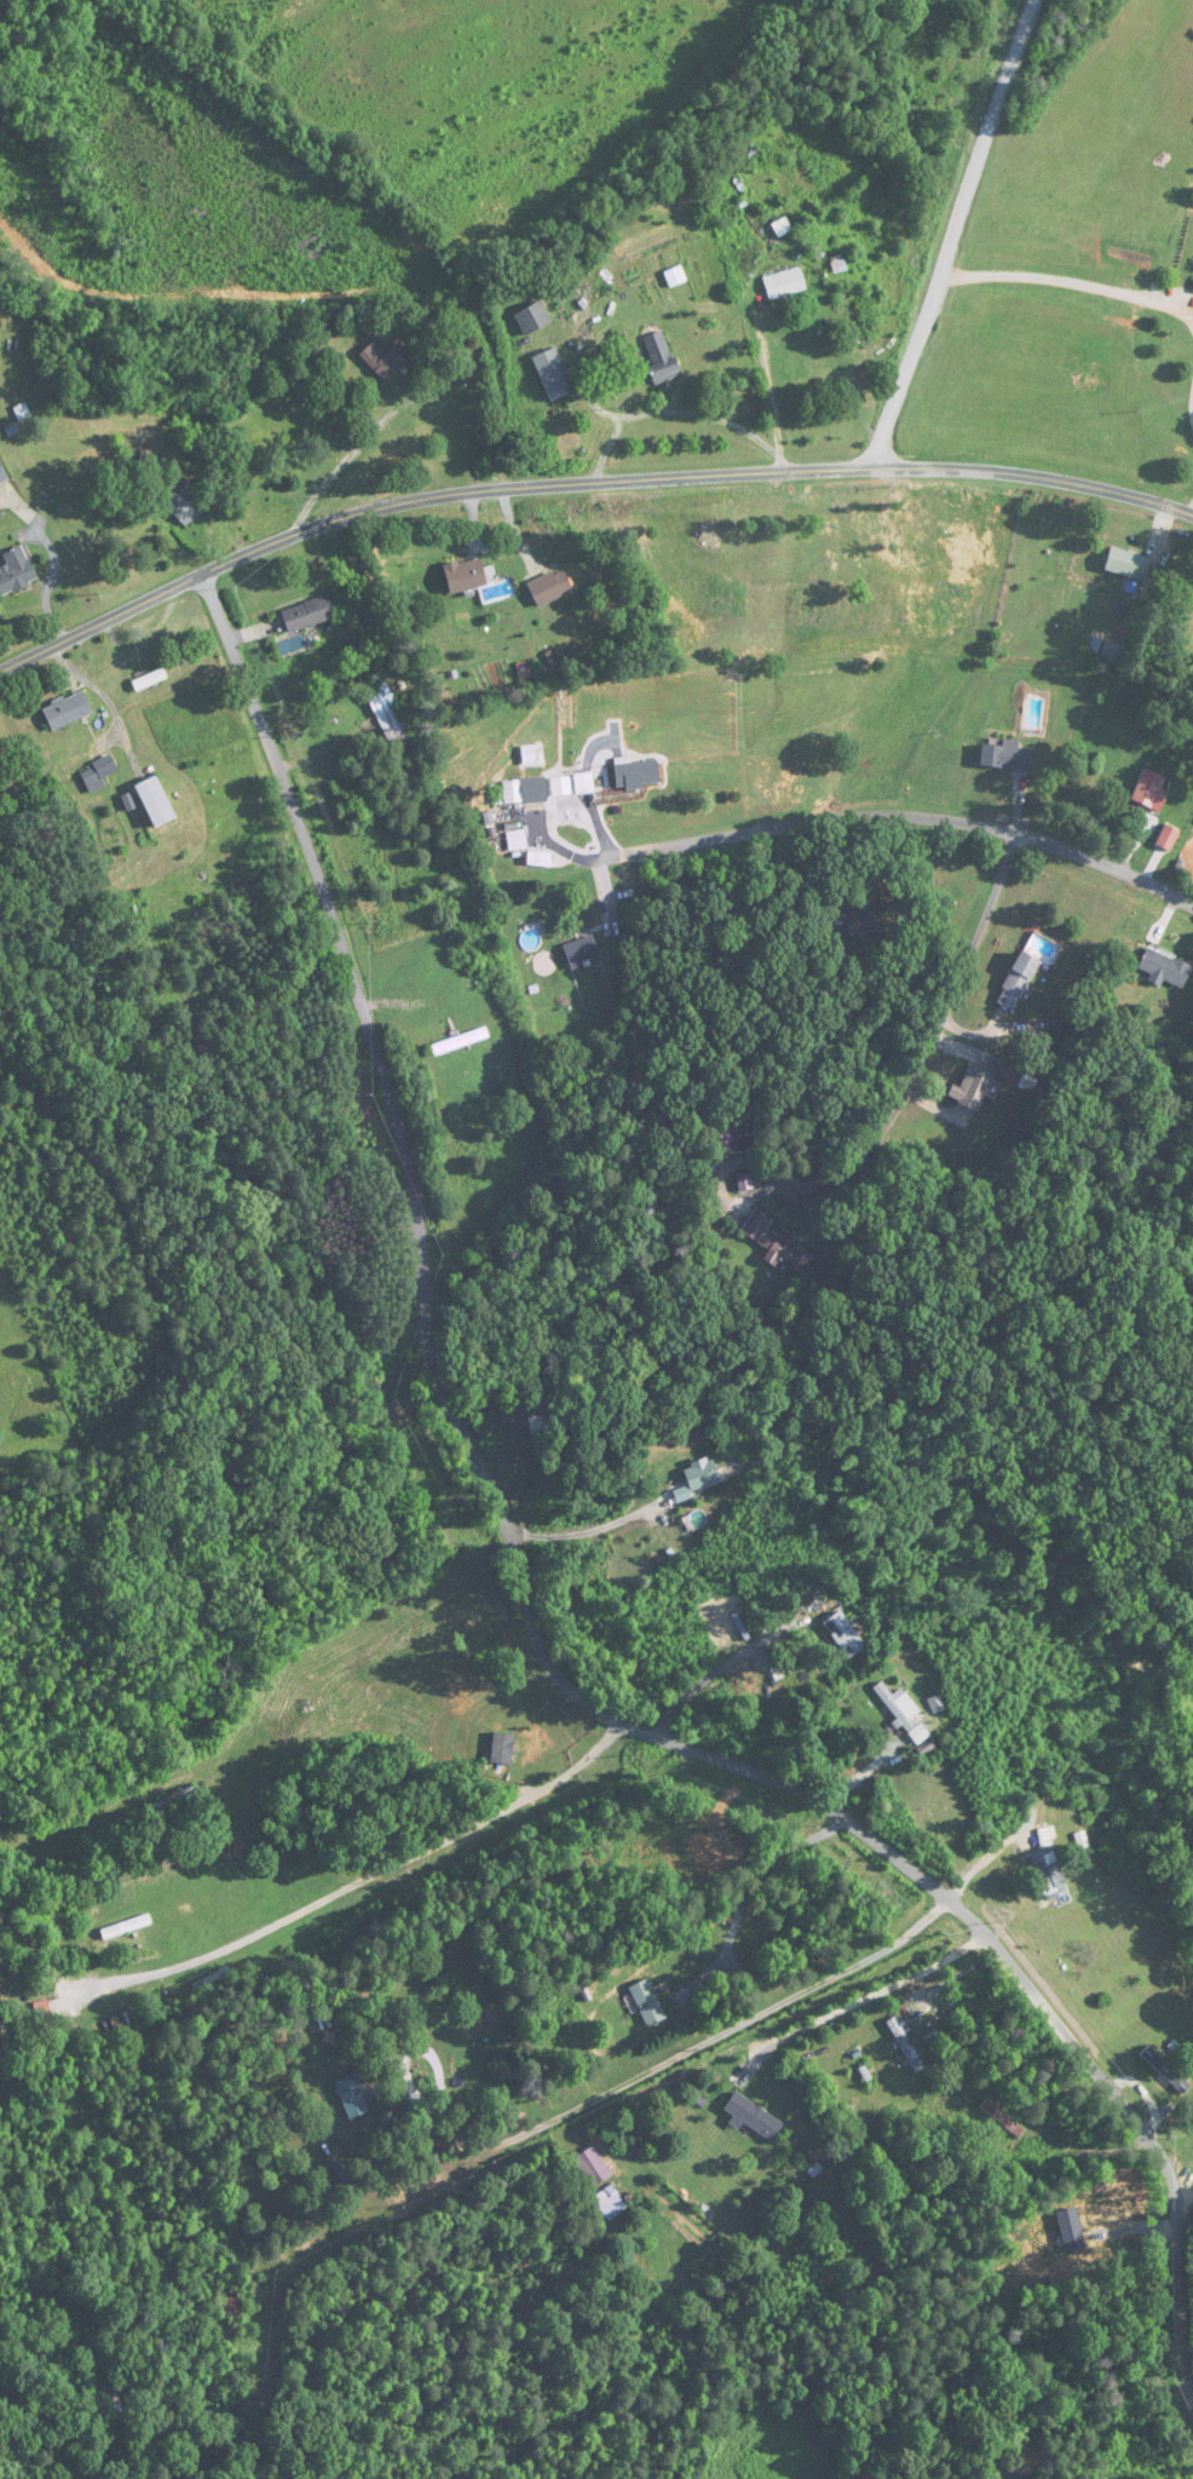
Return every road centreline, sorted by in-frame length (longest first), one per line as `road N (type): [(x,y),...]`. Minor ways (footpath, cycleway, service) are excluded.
road 1 (residential): [(1192,2384),(1174,2181),(1120,2095),(989,1937),(884,1845),(807,1793),(632,1722),(563,1675),(540,1640),(506,1522),(443,1387)]
road 2 (tertiary): [(1192,512),(1072,482),(974,468),(782,471),(460,491),(321,524),(0,671)]
road 3 (residential): [(443,1387),(426,1321),(420,1206),(388,1082),(289,790),(202,573)]
road 4 (residential): [(1192,906),(1013,832),(912,816),(819,821),(599,857)]
road 5 (residential): [(1020,834),(962,978),(881,1138),(848,1175),(788,1181)]
road 6 (residential): [(909,379),(1037,0)]
road 7 (residential): [(774,2044),(989,1937)]

